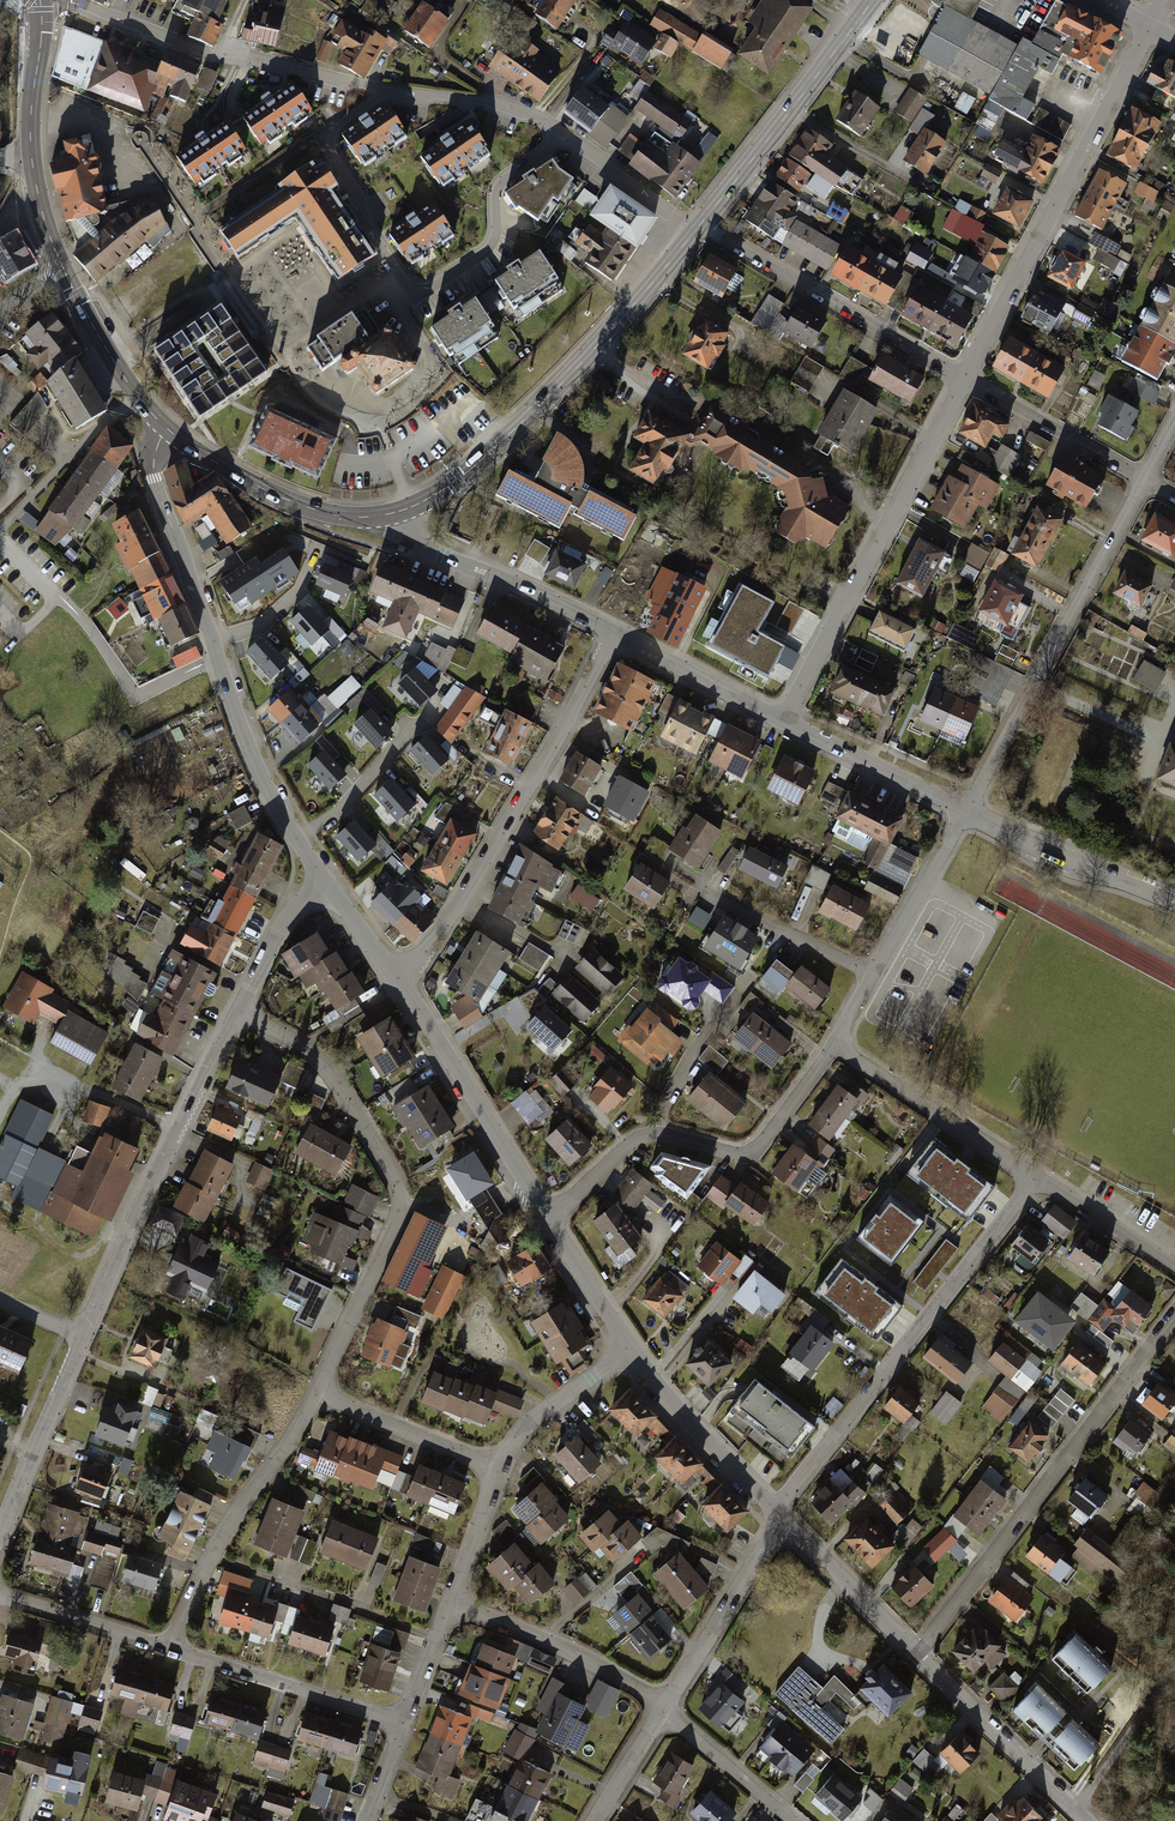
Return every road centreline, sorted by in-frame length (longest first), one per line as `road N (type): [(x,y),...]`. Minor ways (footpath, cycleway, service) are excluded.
road 1 (residential): [(560,134),(499,189),(496,238),(485,254),(416,291),(362,215),(325,141),(395,93)]
road 2 (residential): [(323,1393),(400,1211),(398,1190),(325,1069),(280,1031),(238,1012)]
road 3 (primary): [(162,425),(86,318),(44,220),(29,140),(40,0)]
road 4 (residential): [(1174,1311),(915,1655)]
road 5 (residential): [(781,1514),(1032,1172)]
road 6 (primary): [(698,233),(495,447),(457,481),(390,515)]
road 7 (residential): [(614,633),(401,990)]
road 8 (residential): [(1153,25),(966,376)]
road 9 (residential): [(966,376),(783,728)]
road 10 (residential): [(1148,479),(962,813)]
road 11 (residential): [(833,1046),(749,1155),(647,1135),(623,1147),(551,1219)]
road 12 (residential): [(79,1336),(238,1012)]
road 13 (residential): [(57,0),(171,42),(395,93)]
road 14 (residential): [(706,223),(966,376)]
road 15 (residential): [(168,1646),(259,1479),(323,1393)]
road 16 (primary): [(872,0),(706,223)]
road 17 (secondary): [(401,990),(551,1219)]
road 18 (residential): [(962,813),(833,1046)]
road 19 (residential): [(614,633),(424,548),(390,515)]
road 20 (primary): [(390,515),(307,510),(217,464),(162,425)]
road 21 (residential): [(168,1646),(402,1724)]
road 22 (residential): [(833,1046),(1032,1172)]
road 23 (secondary): [(621,1343),(781,1514)]
road 24 (residential): [(660,1707),(570,1654),(450,1608)]
road 25 (residential): [(1174,903),(962,813)]
road 26 (secondary): [(162,425),(148,448),(147,470),(211,639)]
road 27 (residential): [(660,1707),(790,1524)]
road 28 (secondary): [(915,1655),(1073,1811)]
road 29 (secondary): [(211,639),(244,735),(293,834)]
road 30 (residential): [(966,376),(1148,479)]
road 31 (residential): [(0,1518),(79,1336)]
road 32 (residential): [(962,813),(783,728)]
road 33 (residential): [(783,728),(614,633)]
road 34 (residential): [(323,1393),(499,1472)]
road 35 (secondary): [(790,1524),(915,1655)]
road 36 (residential): [(621,1343),(544,1409),(499,1472)]
road 37 (residential): [(0,1591),(168,1646)]
road 38 (residential): [(1073,1811),(1174,1671)]
road 39 (residential): [(395,93),(498,105),(560,134)]
road 40 (residential): [(788,1820),(660,1707)]
road 41 (residential): [(560,134),(698,233)]
road 42 (residential): [(1032,1172),(1174,1264)]
road 43 (residential): [(238,1012),(283,923),(329,886)]
road 44 (residential): [(293,834),(341,813),(404,734)]
road 45 (residential): [(499,1472),(450,1608)]
road 46 (secondary): [(551,1219),(621,1343)]
road 47 (residential): [(592,1820),(660,1707)]
road 48 (secondary): [(329,886),(401,990)]
road 49 (residential): [(450,1608),(402,1724)]

